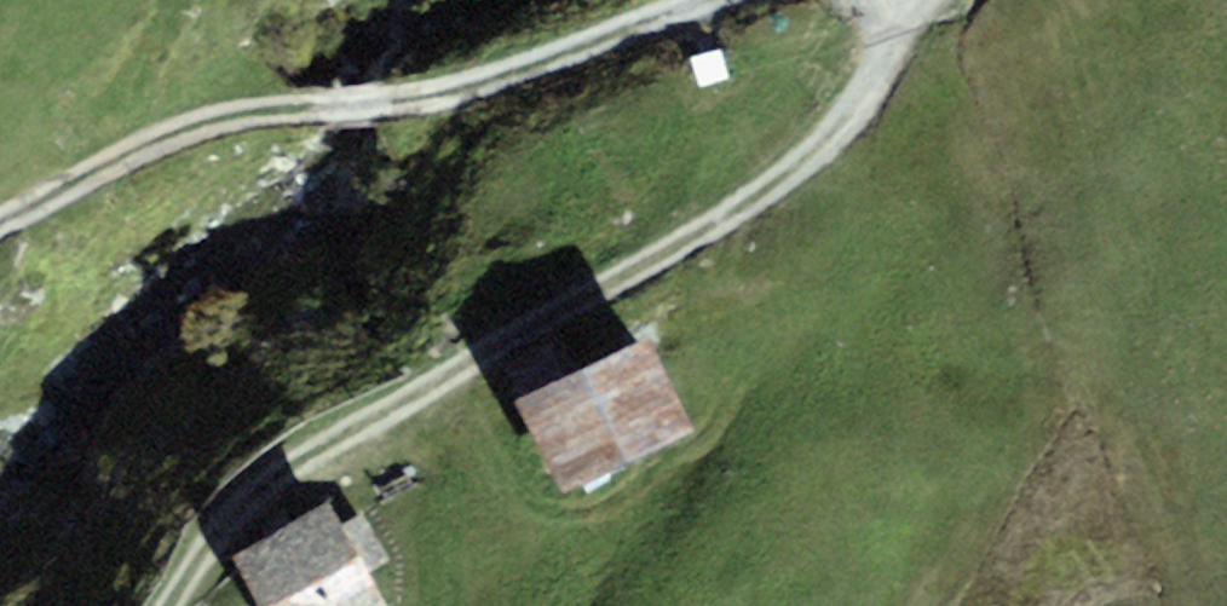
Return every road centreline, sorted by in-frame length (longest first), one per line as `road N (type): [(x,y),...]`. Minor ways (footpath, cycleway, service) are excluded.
road 1 (track): [(914,0),(873,85),(762,200),(313,452),(226,526),(171,605)]
road 2 (track): [(0,243),(171,141),(323,102),(387,103),(470,89),(729,0)]

